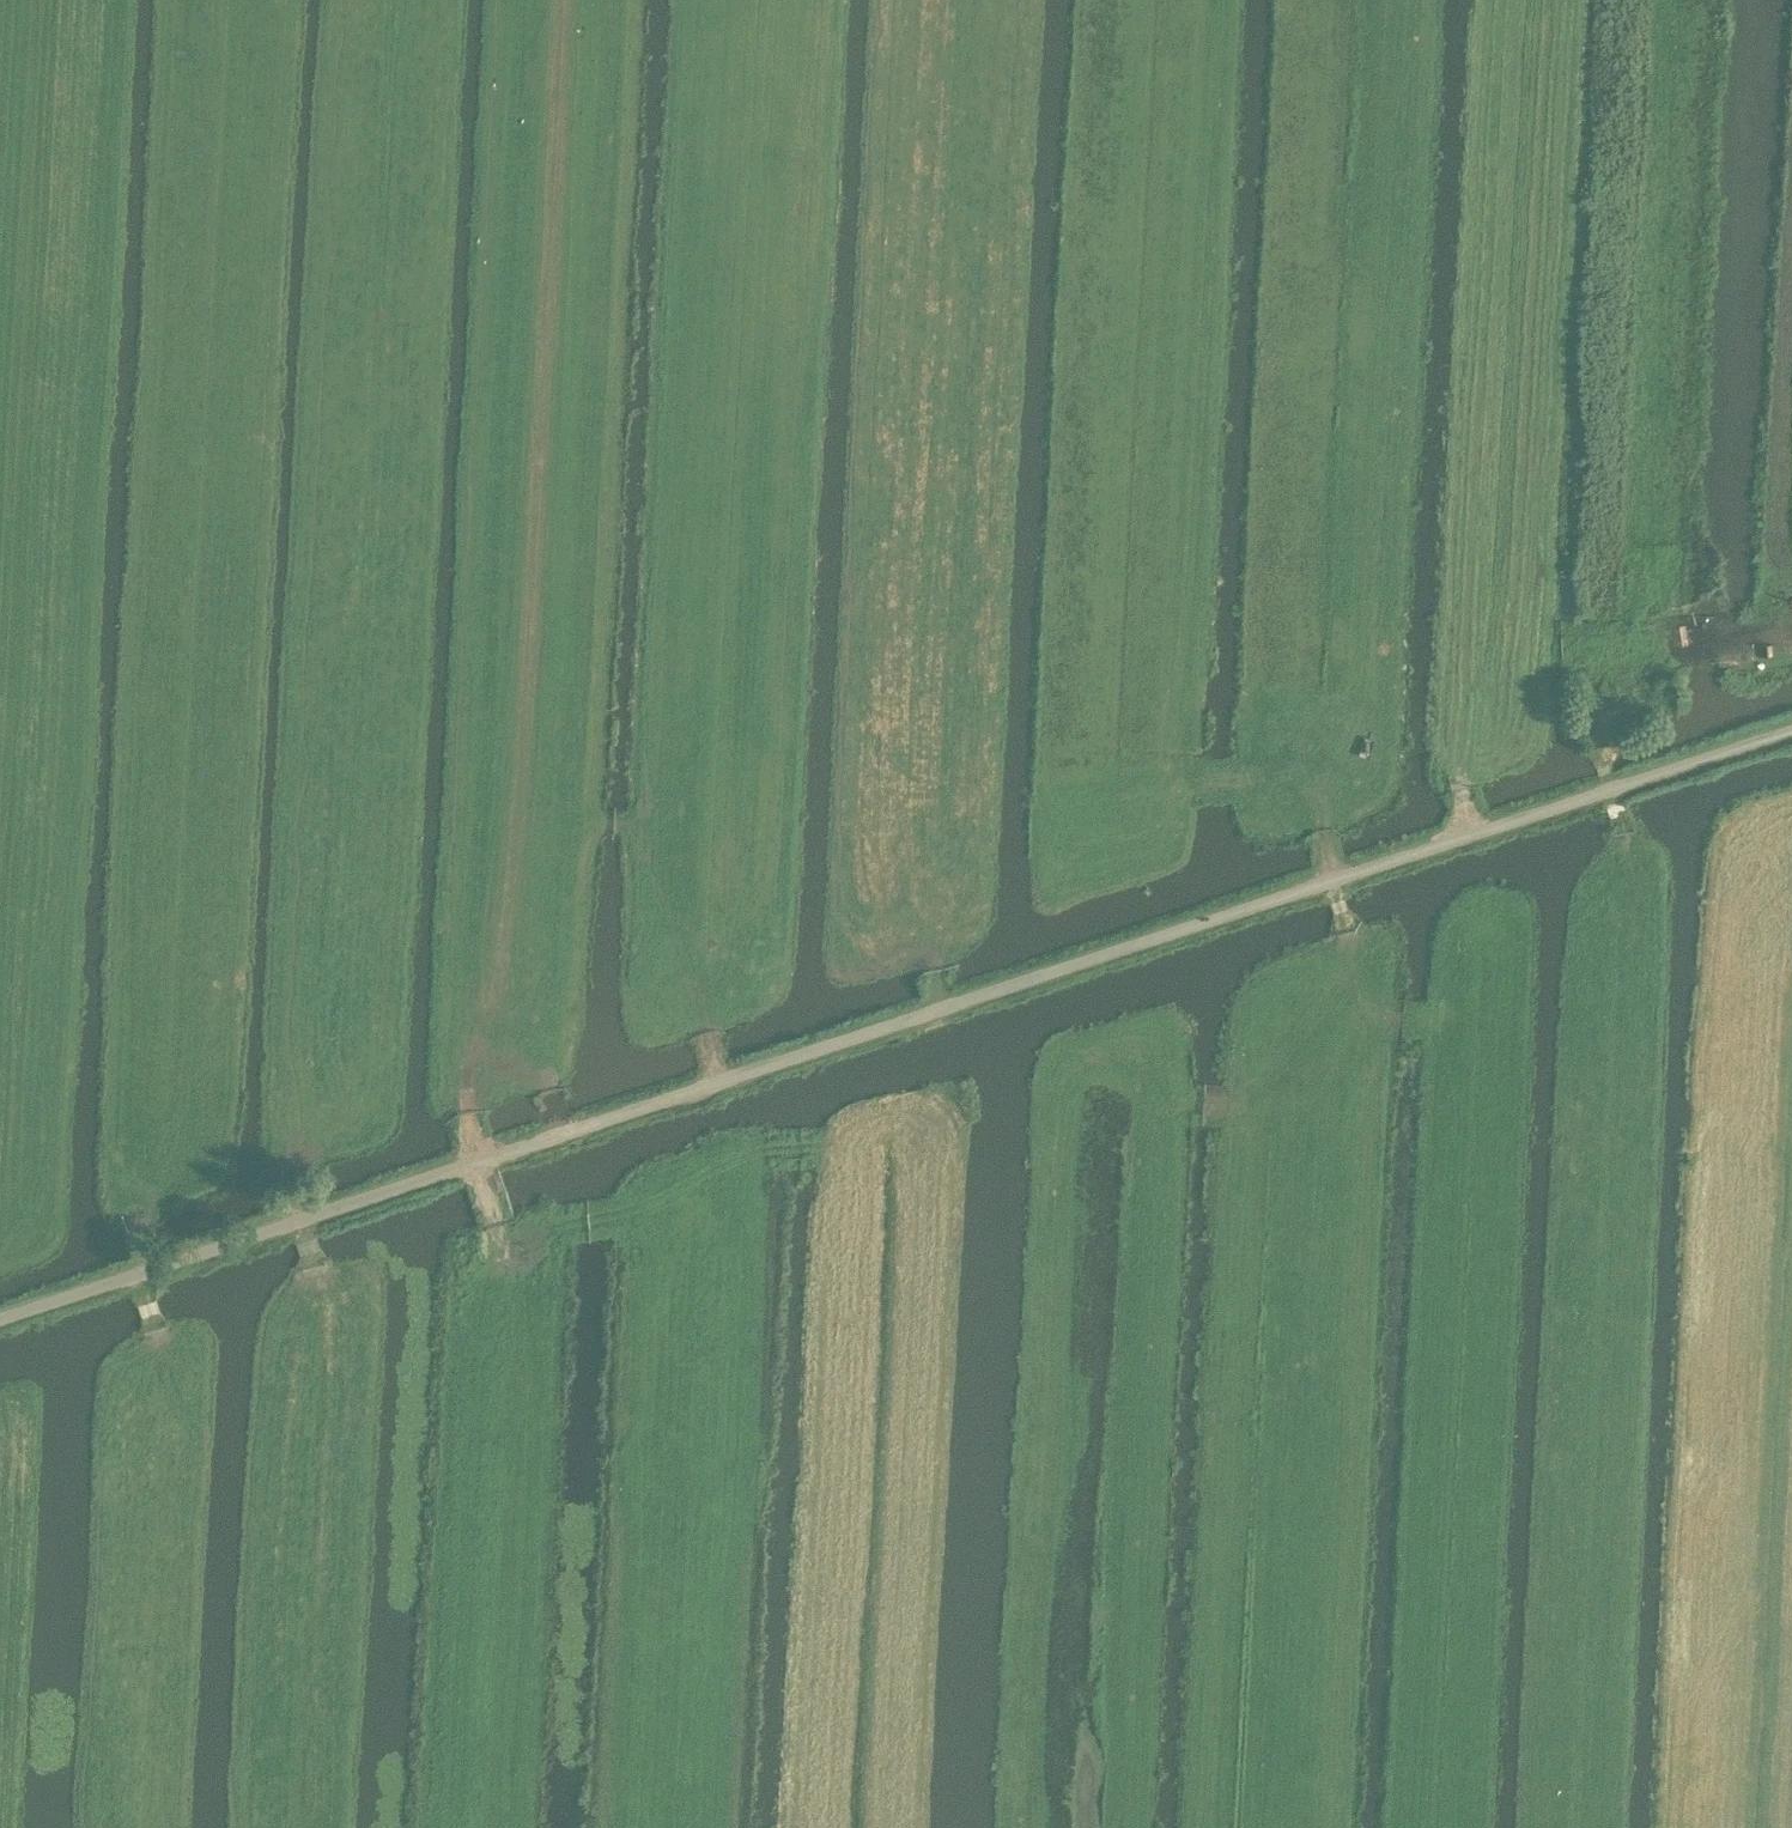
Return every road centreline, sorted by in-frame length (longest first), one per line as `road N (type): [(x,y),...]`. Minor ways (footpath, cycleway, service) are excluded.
road 1 (unclassified): [(0,1312),(509,1153),(1060,965),(1791,730)]

